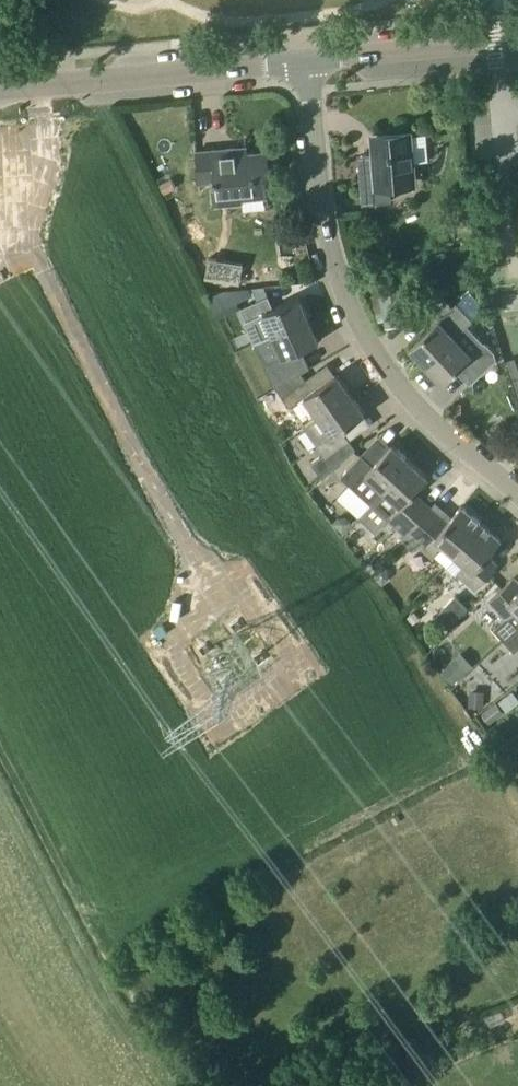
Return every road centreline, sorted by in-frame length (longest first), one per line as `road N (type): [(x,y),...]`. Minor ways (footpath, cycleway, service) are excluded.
road 1 (residential): [(517,495),(386,374),(350,316),(325,243),(311,65)]
road 2 (track): [(0,707),(218,1085)]
road 3 (residential): [(18,90),(311,65)]
road 4 (residential): [(311,65),(517,45)]

